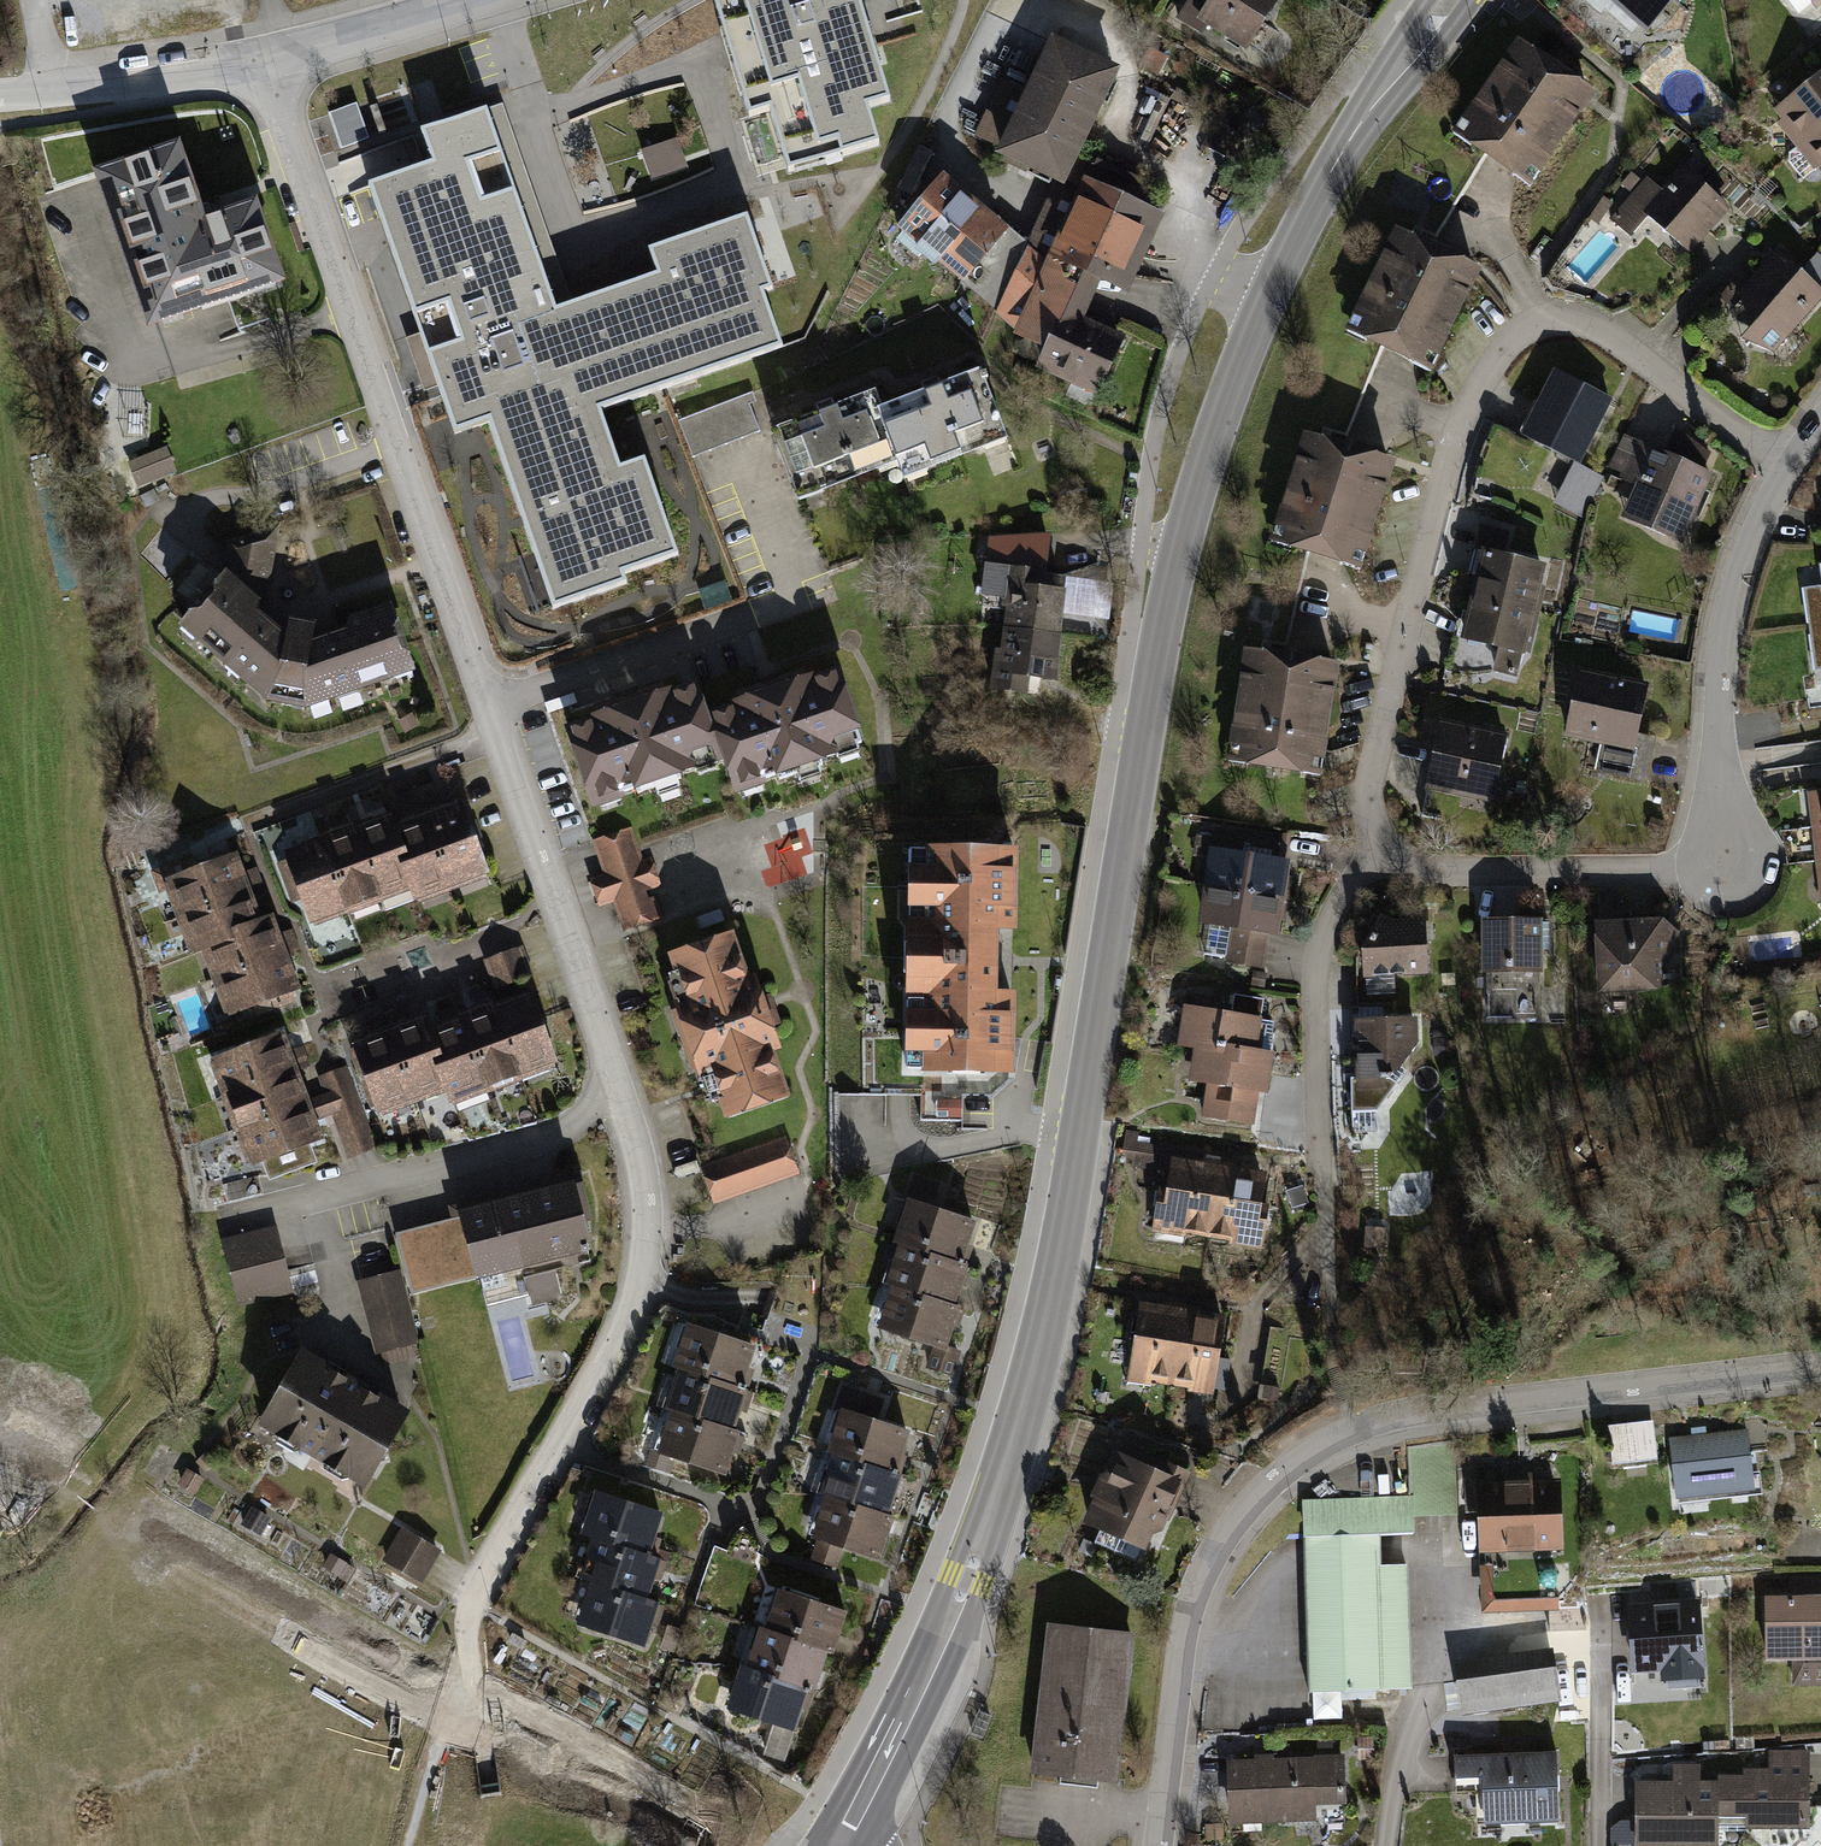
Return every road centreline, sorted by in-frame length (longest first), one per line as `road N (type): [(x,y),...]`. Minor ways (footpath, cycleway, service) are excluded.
road 1 (tertiary): [(1449,0),(1320,193),(1266,305),(1205,465),(1164,626),(1037,1358),(968,1578),(838,1845)]
road 2 (residential): [(473,1605),(623,1337),(640,1290),(647,1226),(641,1156),(266,59)]
road 3 (residential): [(1728,868),(1425,868),(1378,837),(1365,807),(1370,768),(1464,412),(1486,371),(1521,333),(1565,319),(1593,326),(1789,466)]
road 4 (residential): [(1159,1845),(1193,1592),(1236,1517),(1301,1458),(1348,1431),(1411,1412),(1820,1364)]
road 5 (residential): [(1789,466),(1748,541),(1723,632),(1718,747),(1728,868)]
road 6 (unclassified): [(266,59),(475,0)]
road 7 (unclassified): [(53,89),(266,59)]

